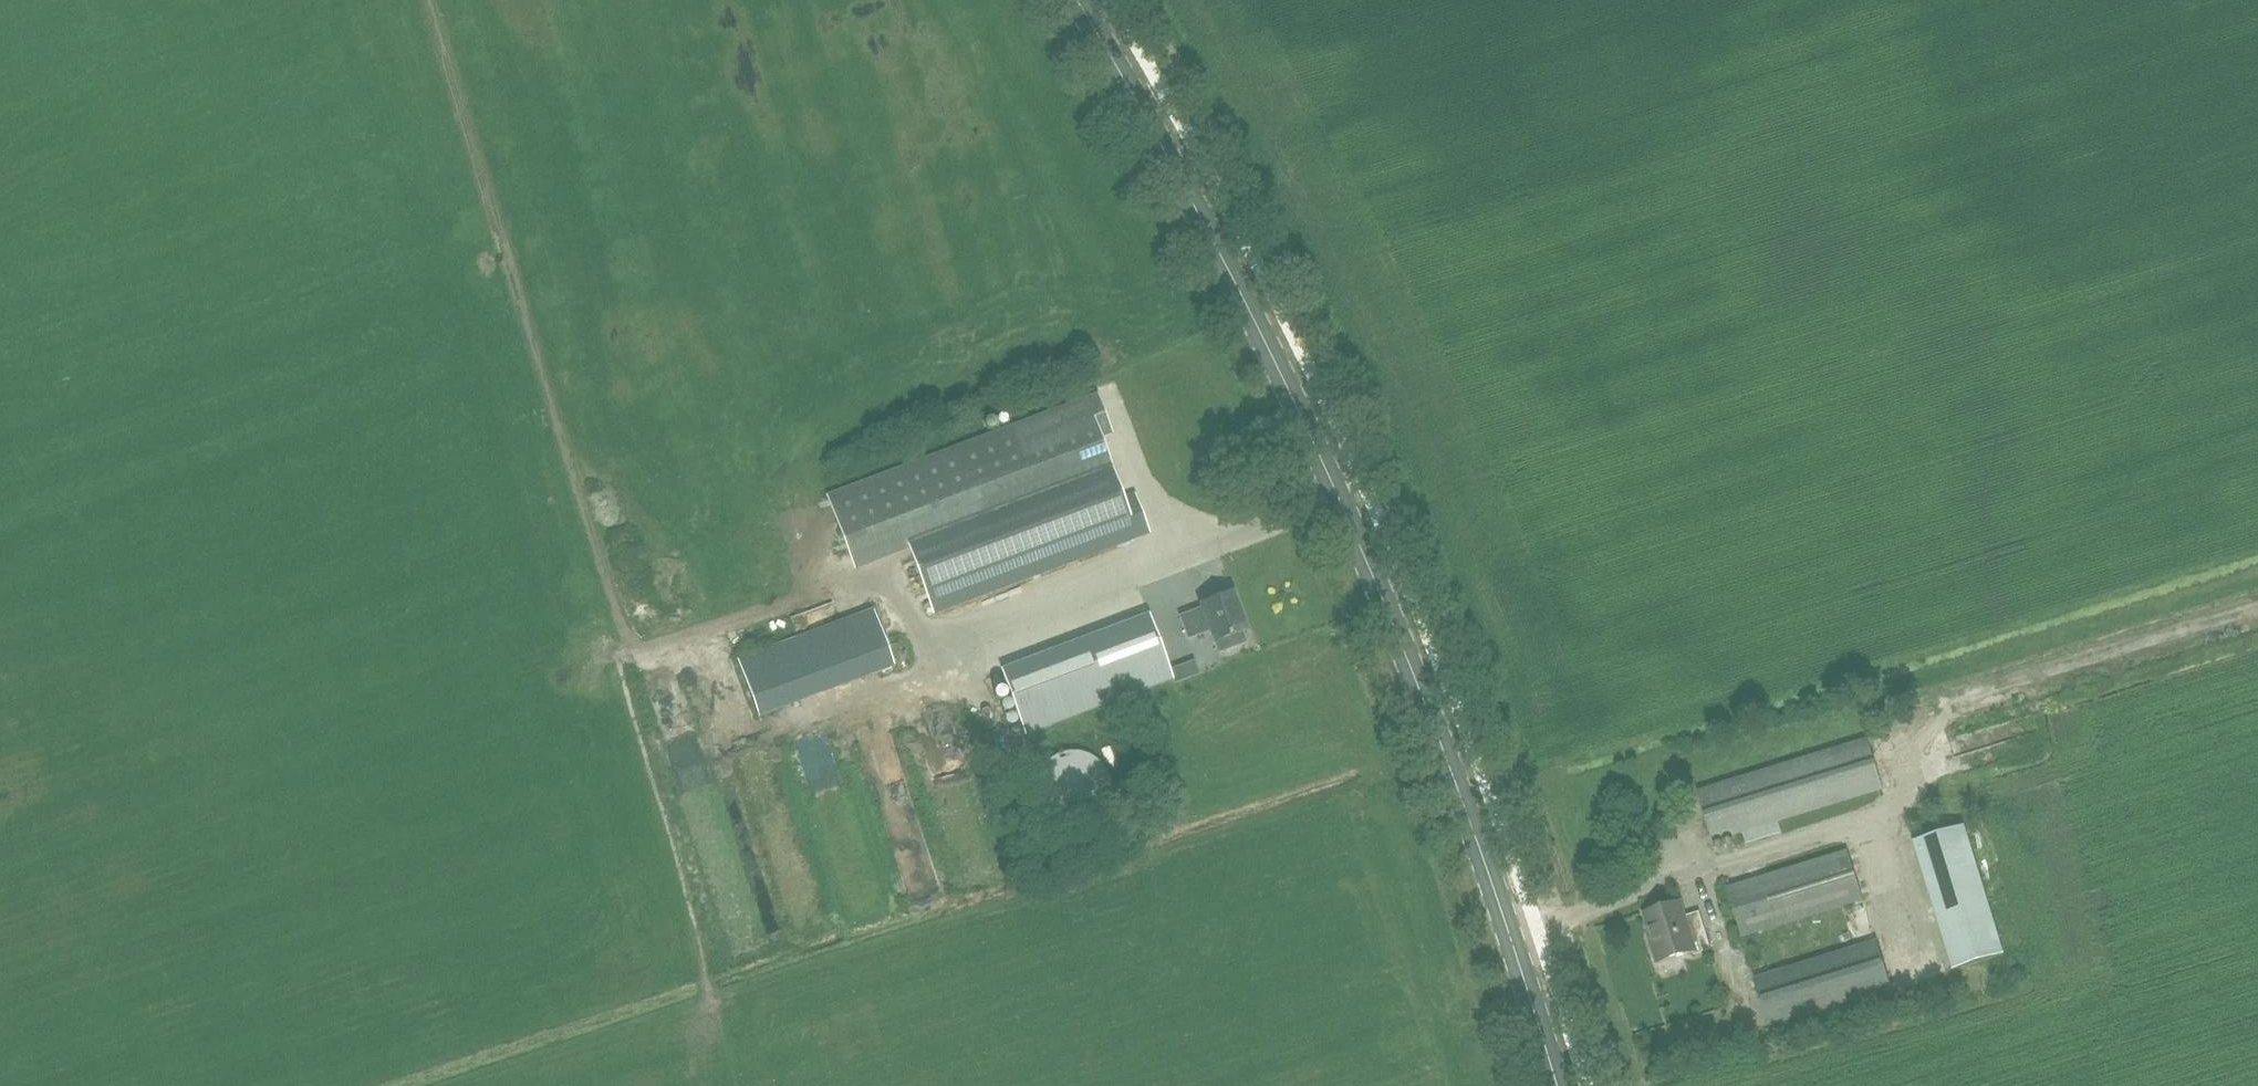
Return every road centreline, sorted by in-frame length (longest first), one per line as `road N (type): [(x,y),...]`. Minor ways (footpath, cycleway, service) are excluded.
road 1 (secondary): [(1557,1085),(1466,808),(1341,498),(1177,172),(1078,0)]

